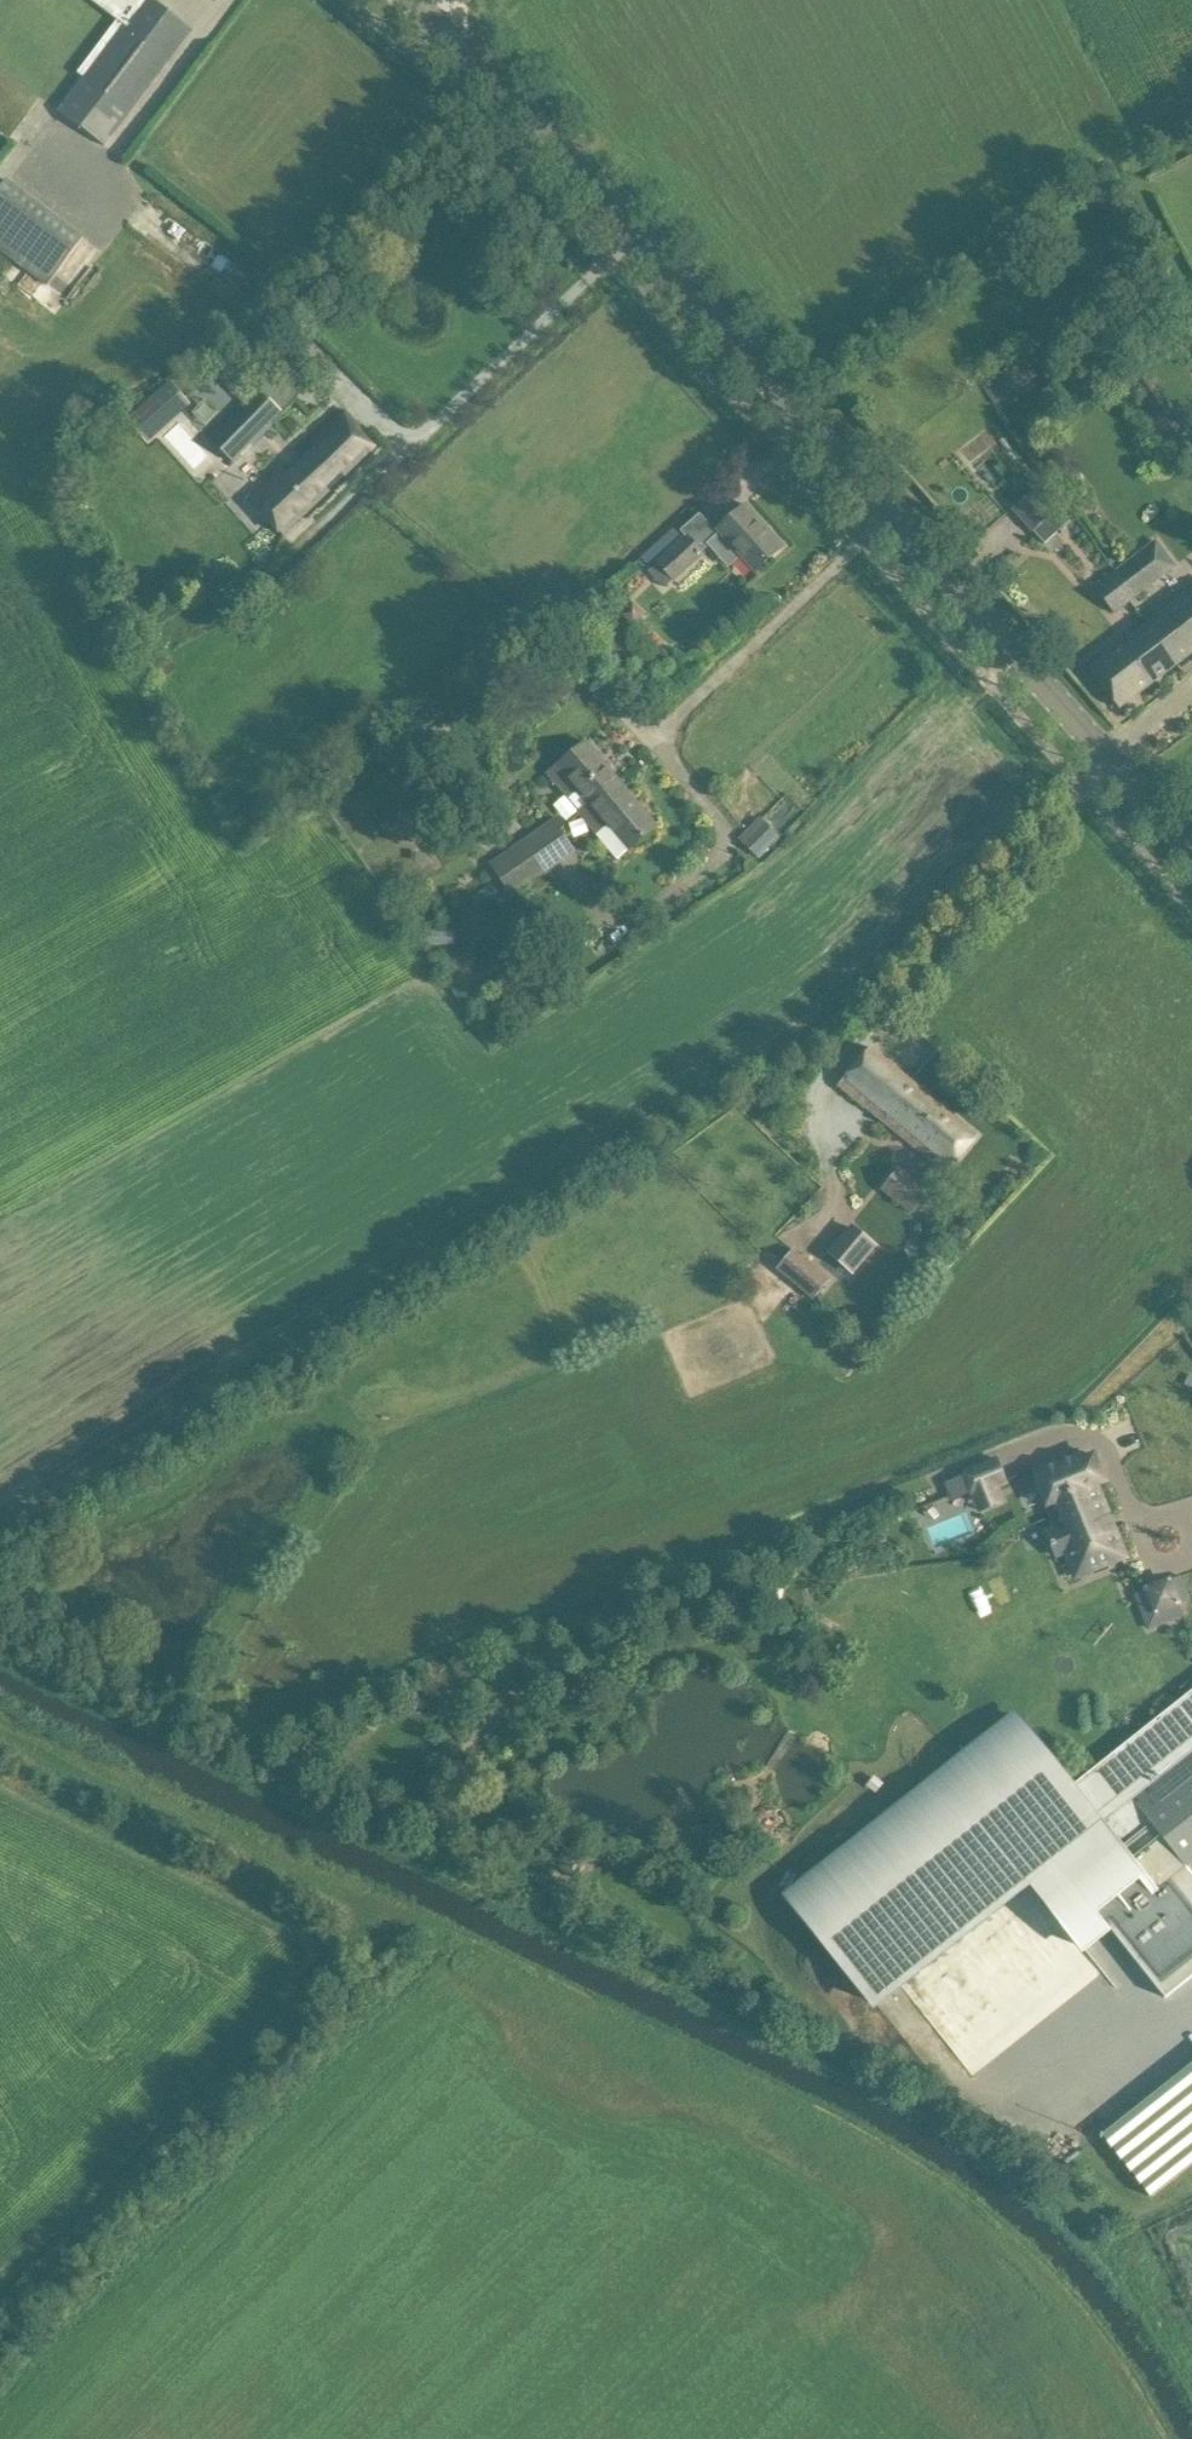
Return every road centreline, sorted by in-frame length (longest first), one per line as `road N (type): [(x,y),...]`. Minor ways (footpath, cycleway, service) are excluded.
road 1 (tertiary): [(1191,860),(616,222),(383,0)]

